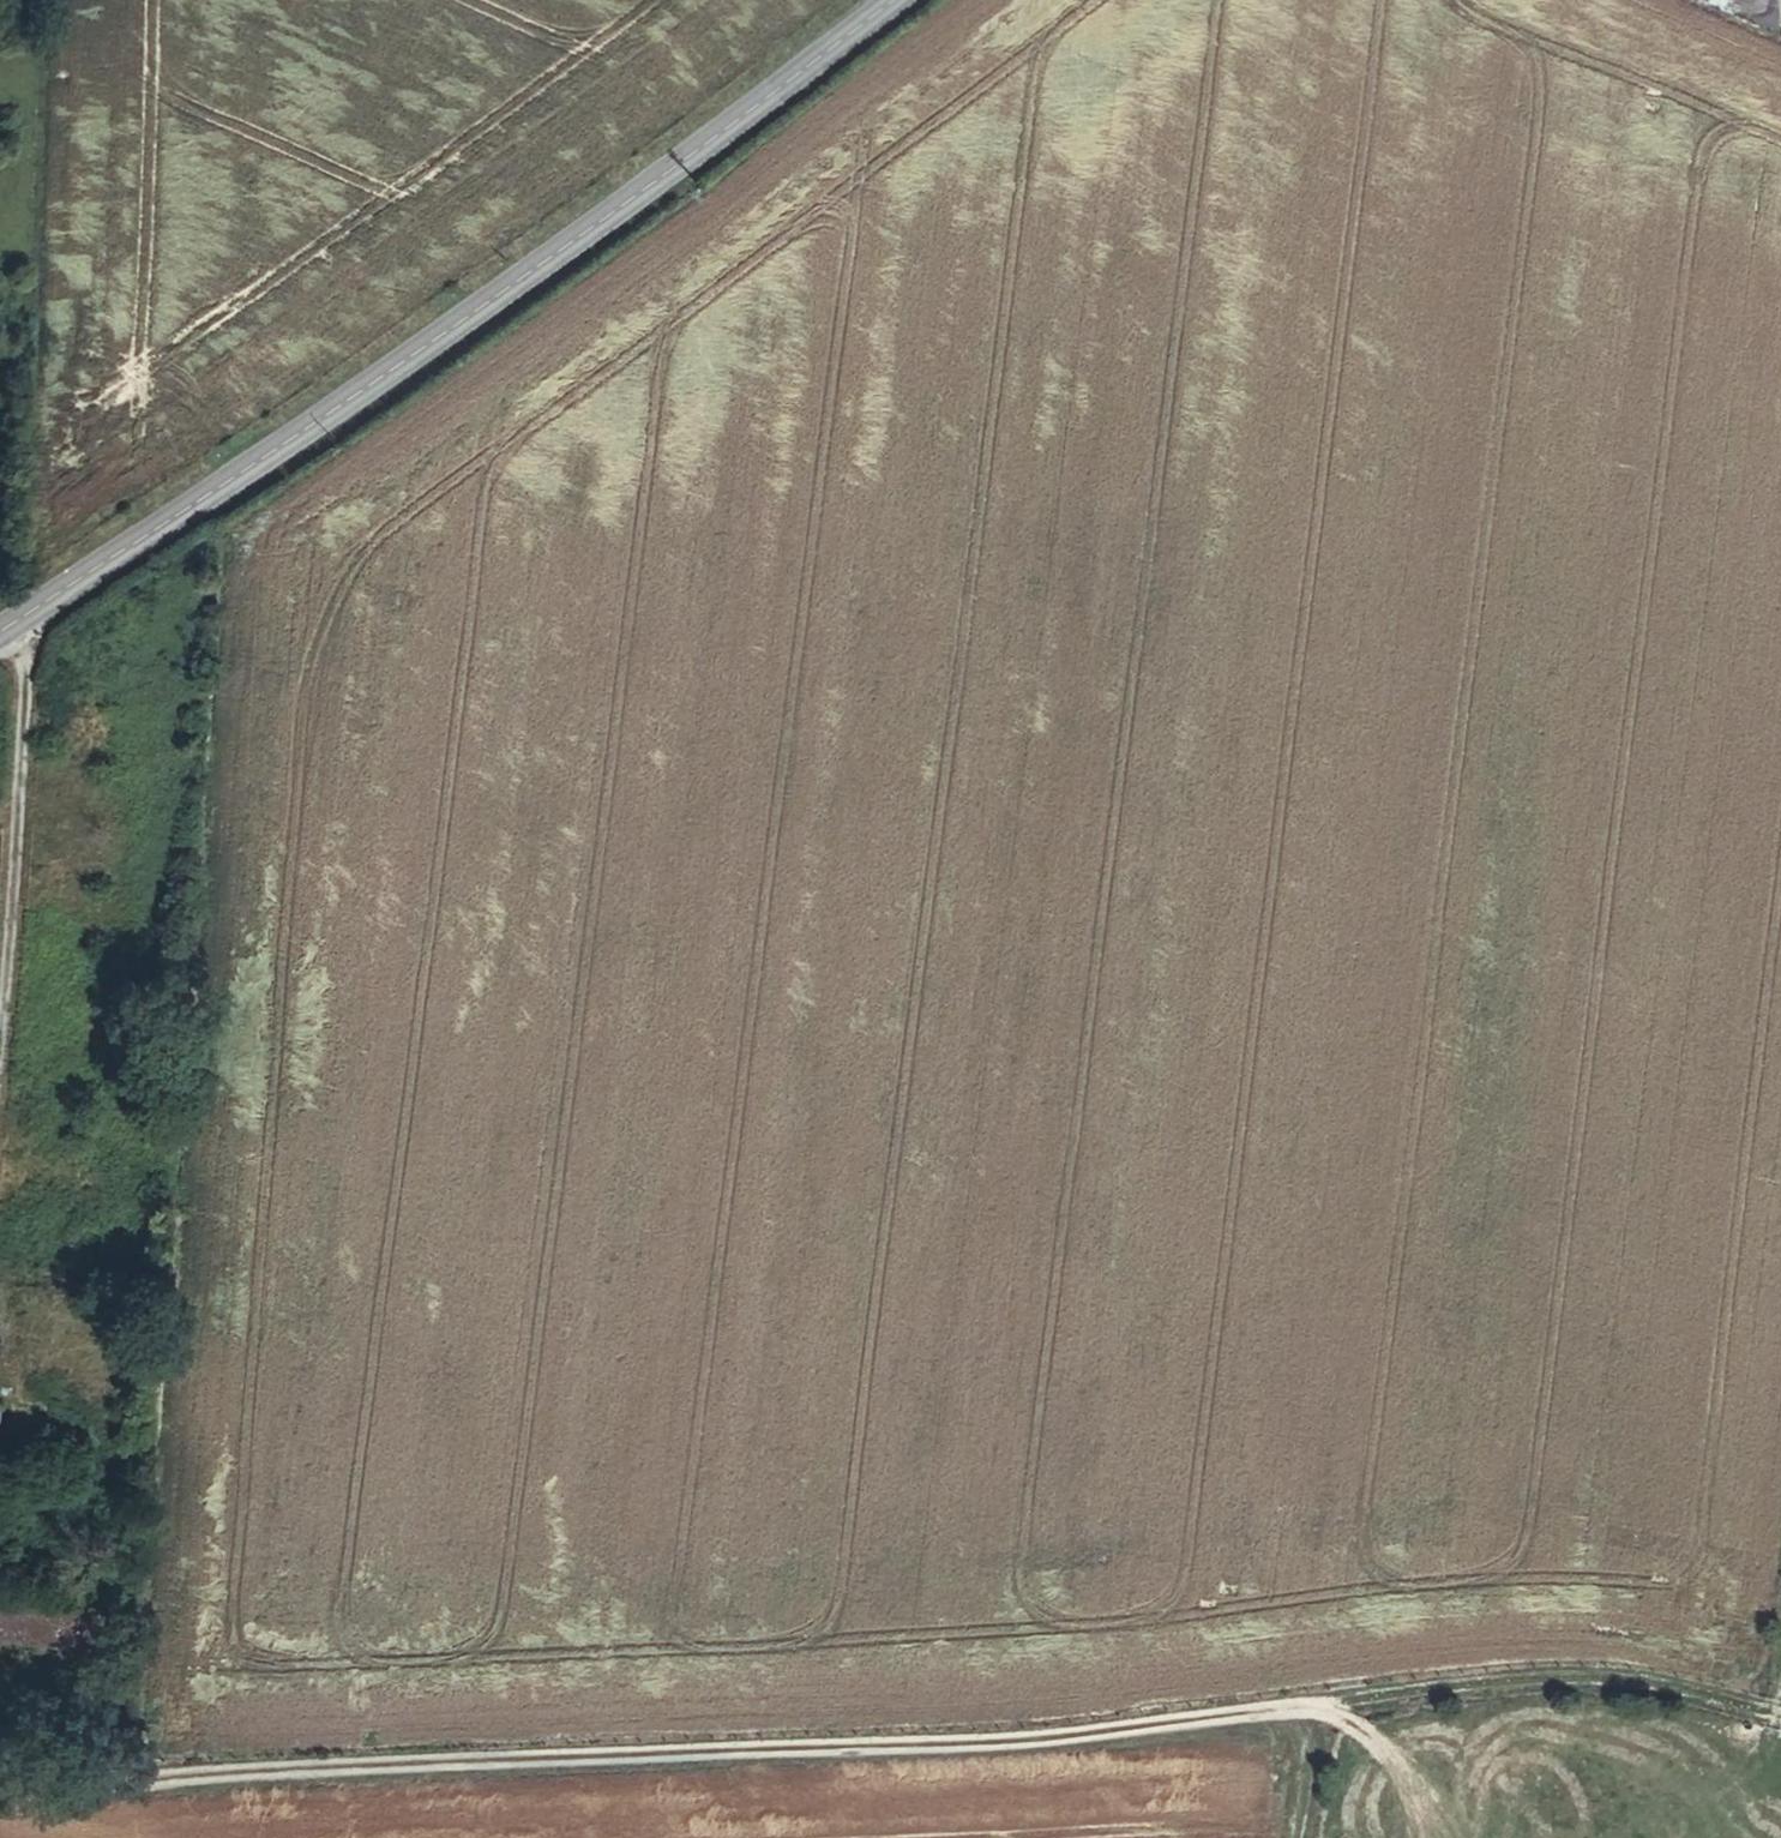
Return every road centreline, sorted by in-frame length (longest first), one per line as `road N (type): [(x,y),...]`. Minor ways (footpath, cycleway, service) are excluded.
road 1 (track): [(1780,1708),(1645,1676),(1533,1675),(1002,1742),(804,1741),(0,1781)]
road 2 (tertiary): [(0,624),(274,445),(682,160),(892,0)]
road 3 (track): [(1321,1700),(1297,1837)]

